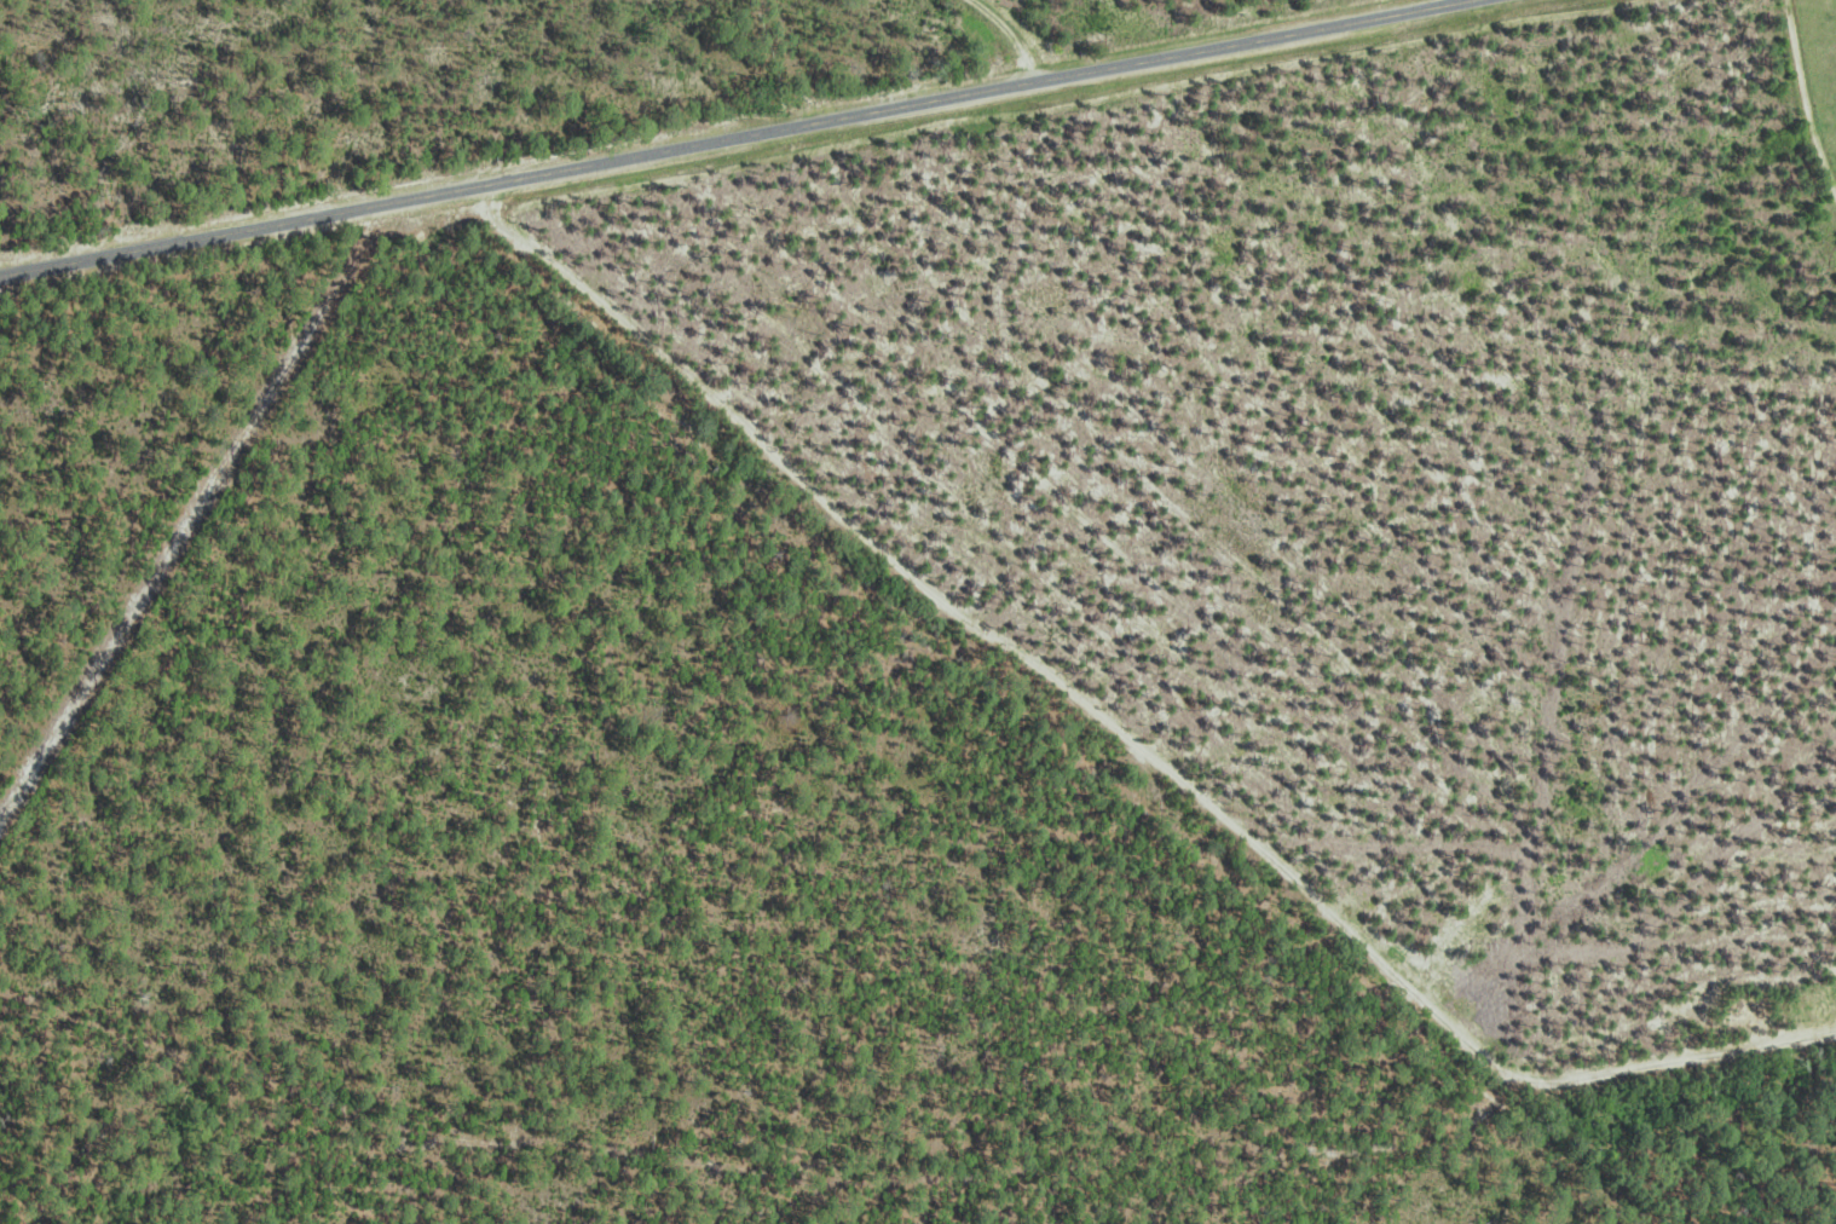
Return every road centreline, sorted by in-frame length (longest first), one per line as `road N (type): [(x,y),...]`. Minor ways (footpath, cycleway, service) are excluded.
road 1 (tertiary): [(1476,0),(0,281)]

